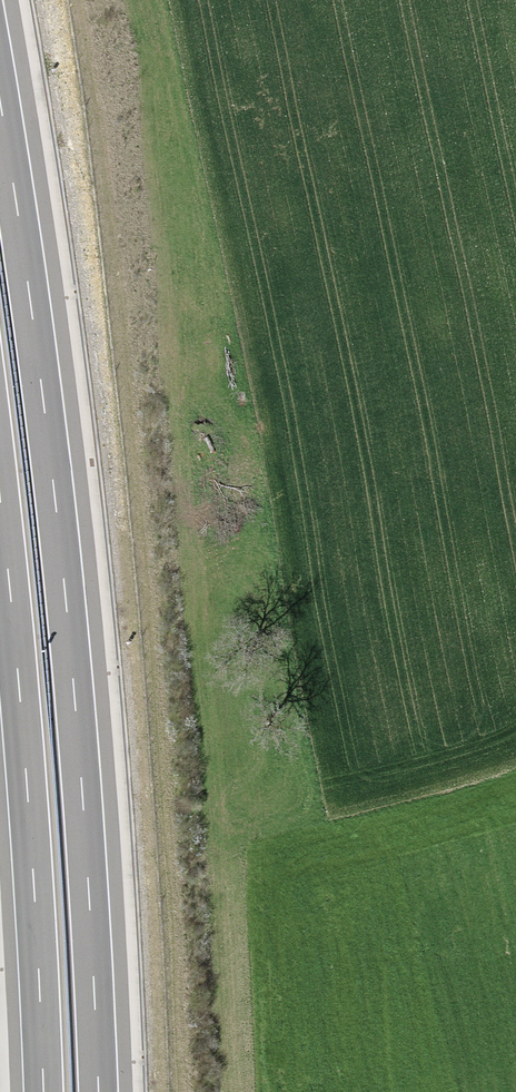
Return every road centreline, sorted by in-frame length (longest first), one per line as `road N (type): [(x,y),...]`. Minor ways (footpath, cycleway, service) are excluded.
road 1 (motorway): [(98,1091),(72,658),(0,103)]
road 2 (motorway): [(0,504),(43,1091)]

